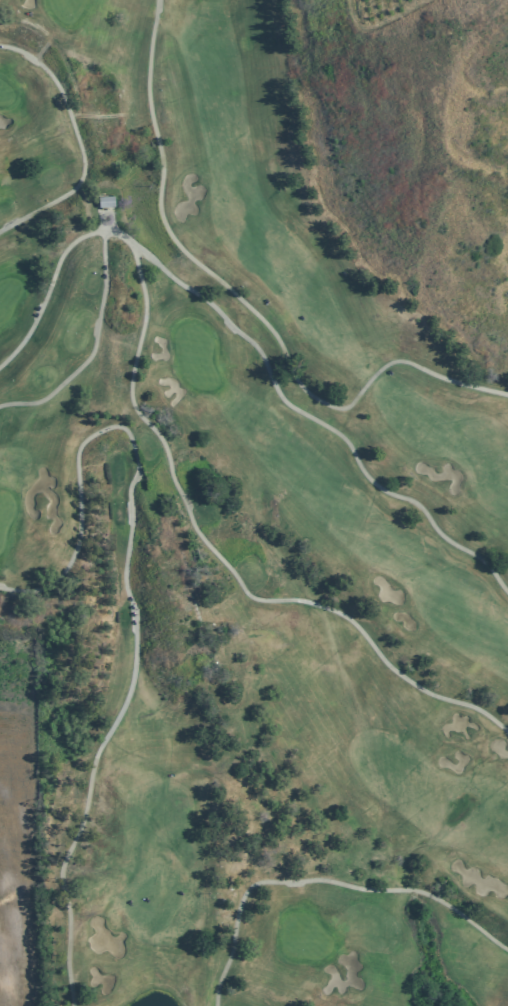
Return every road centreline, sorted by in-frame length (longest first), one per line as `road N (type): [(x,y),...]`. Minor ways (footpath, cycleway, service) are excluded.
road 1 (track): [(507,729),(408,683),(348,614),(247,594),(197,531),(159,431),(134,401),(147,285),(135,252),(108,235)]
road 2 (track): [(160,0),(149,90),(167,150),(162,202),(185,248),(283,336),(320,395),(343,407),(399,365),(507,398)]
road 3 (track): [(73,1005),(73,913),(62,890),(136,668),(126,586),(129,493),(141,458)]
road 4 (track): [(135,252),(226,314),(263,355),(288,405),(346,439),(383,489),(419,507),(443,539),(507,581)]
road 5 (track): [(201,633),(169,521),(124,429),(86,439),(82,548),(68,573),(38,591),(0,587)]
road 6 (track): [(216,1005),(252,886),(411,892),(434,898),(507,951)]
road 7 (track): [(0,233),(86,186),(89,163),(69,95),(55,76),(0,50)]
road 8 (track): [(0,408),(40,403),(92,362),(110,219)]
road 9 (track): [(108,235),(86,240),(62,264),(18,357),(0,370)]

